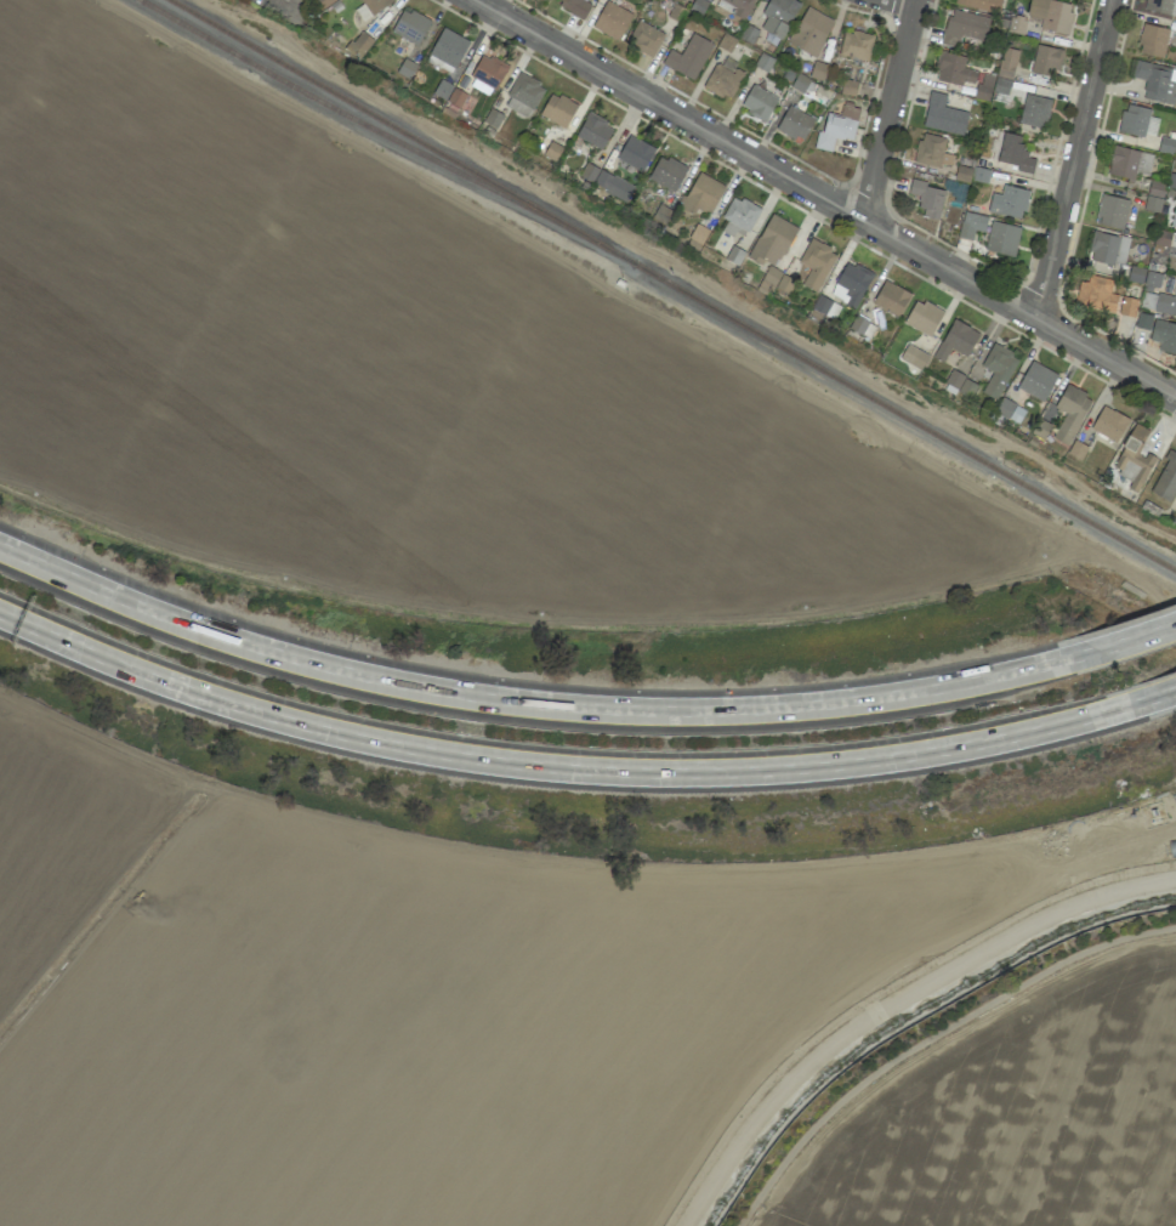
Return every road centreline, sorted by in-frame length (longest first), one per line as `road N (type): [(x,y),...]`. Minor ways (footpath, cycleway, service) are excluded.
road 1 (motorway): [(0,609),(308,720),(540,761),(686,768),(842,761),(1095,711)]
road 2 (motorway): [(1064,660),(904,694),(735,710),(513,702),(261,651),(171,621),(0,547)]
road 3 (residential): [(473,0),(1175,398)]
road 4 (track): [(1175,940),(1092,961),(877,1089),(822,1136),(752,1225)]
road 5 (residential): [(1112,0),(1035,319)]
road 6 (residential): [(916,0),(860,220)]
road 7 (track): [(982,1022),(1175,1087)]

